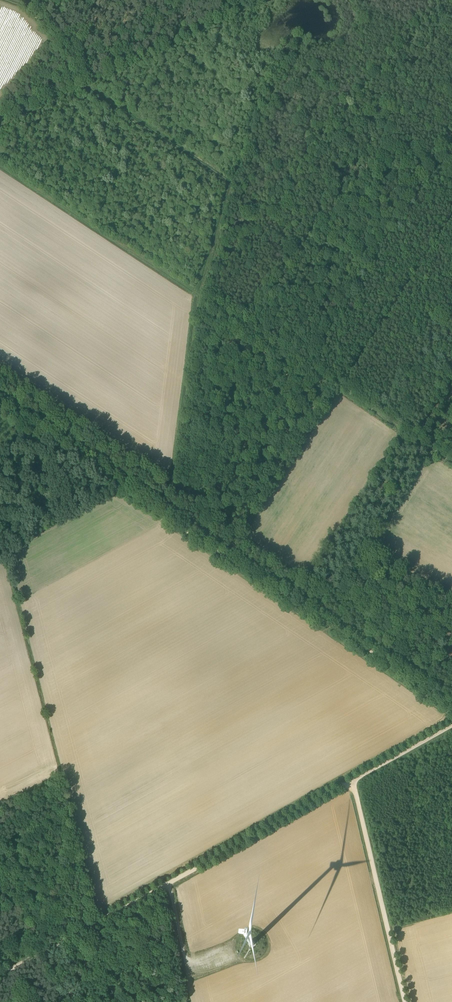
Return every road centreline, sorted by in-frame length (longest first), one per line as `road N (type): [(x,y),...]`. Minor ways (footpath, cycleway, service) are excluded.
road 1 (track): [(0,408),(451,706)]
road 2 (track): [(356,780),(0,975)]
road 3 (track): [(352,782),(405,1001)]
road 4 (track): [(273,345),(451,461)]
road 5 (track): [(0,379),(176,495)]
road 6 (track): [(211,517),(273,345)]

